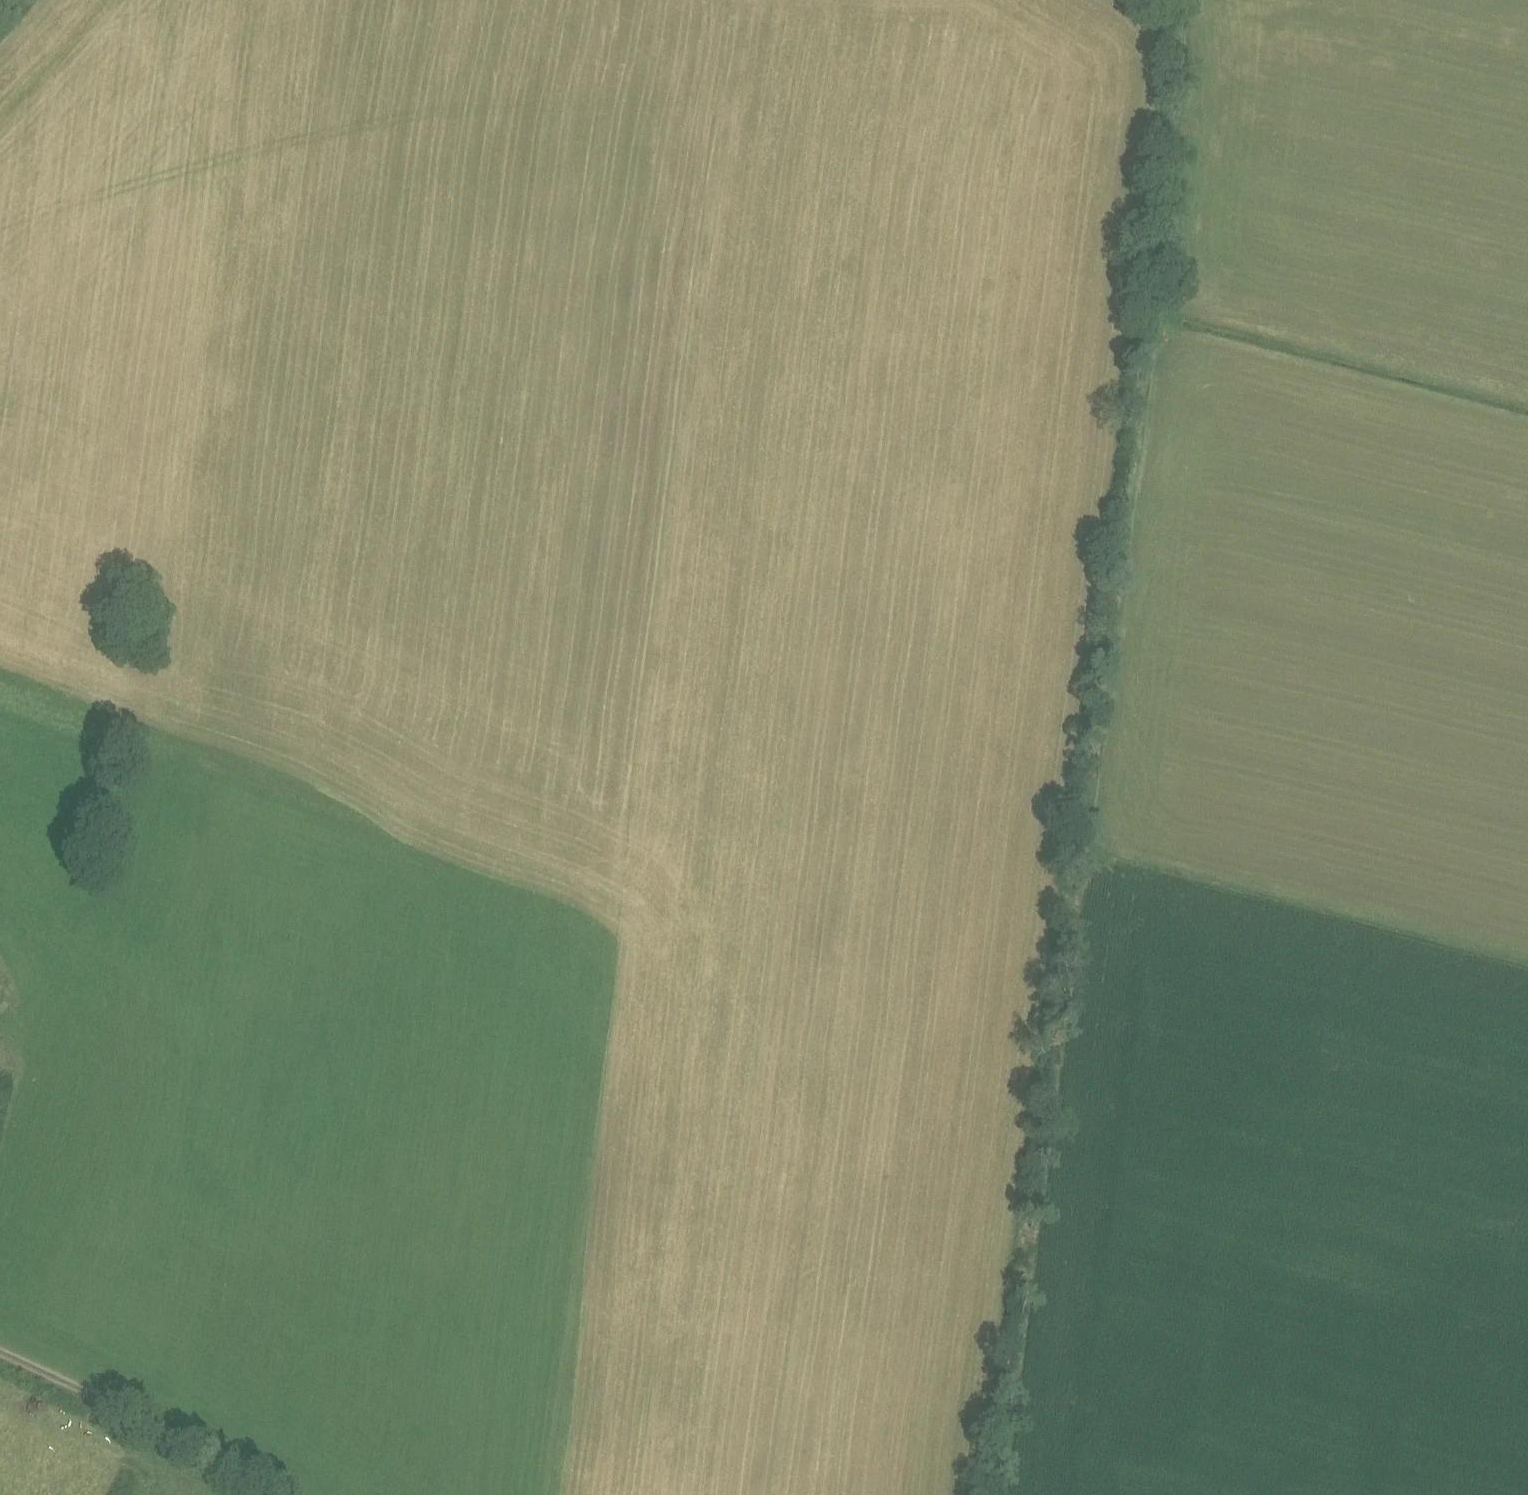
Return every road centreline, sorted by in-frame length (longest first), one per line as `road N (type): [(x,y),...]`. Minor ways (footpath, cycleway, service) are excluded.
road 1 (track): [(277,1494),(142,1413),(0,1350)]

